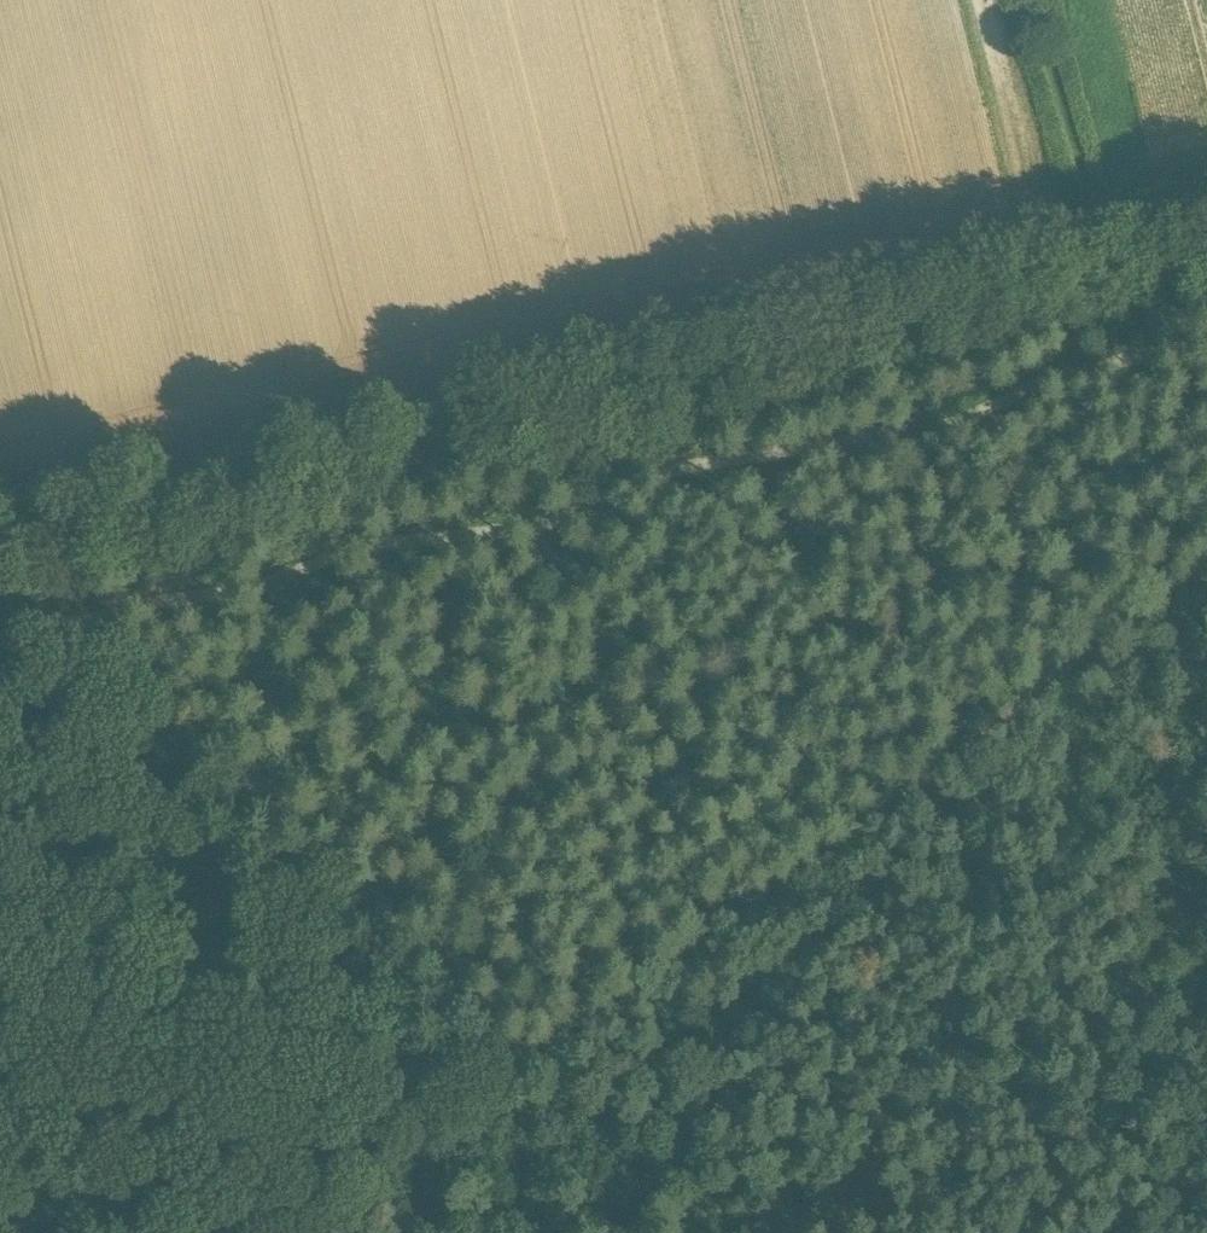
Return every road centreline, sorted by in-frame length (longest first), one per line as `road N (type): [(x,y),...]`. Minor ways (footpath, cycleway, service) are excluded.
road 1 (tertiary): [(0,551),(1206,251)]
road 2 (track): [(0,920),(44,1232)]

